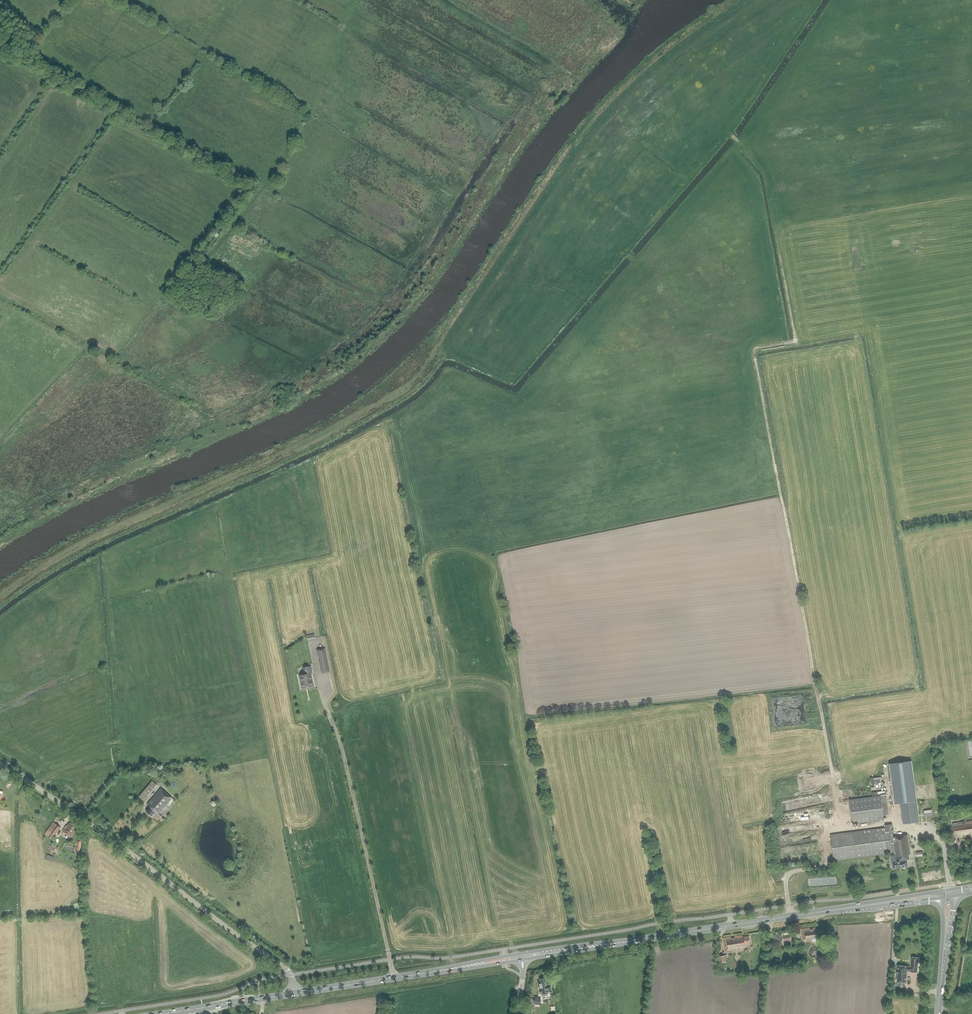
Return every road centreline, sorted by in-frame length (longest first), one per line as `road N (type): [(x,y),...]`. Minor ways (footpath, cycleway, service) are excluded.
road 1 (track): [(859,332),(755,353),(842,827)]
road 2 (unclassified): [(295,993),(286,967),(0,762)]
road 3 (primary): [(522,957),(848,908)]
road 4 (primary): [(295,993),(522,957)]
road 5 (primary): [(161,1013),(295,993)]

